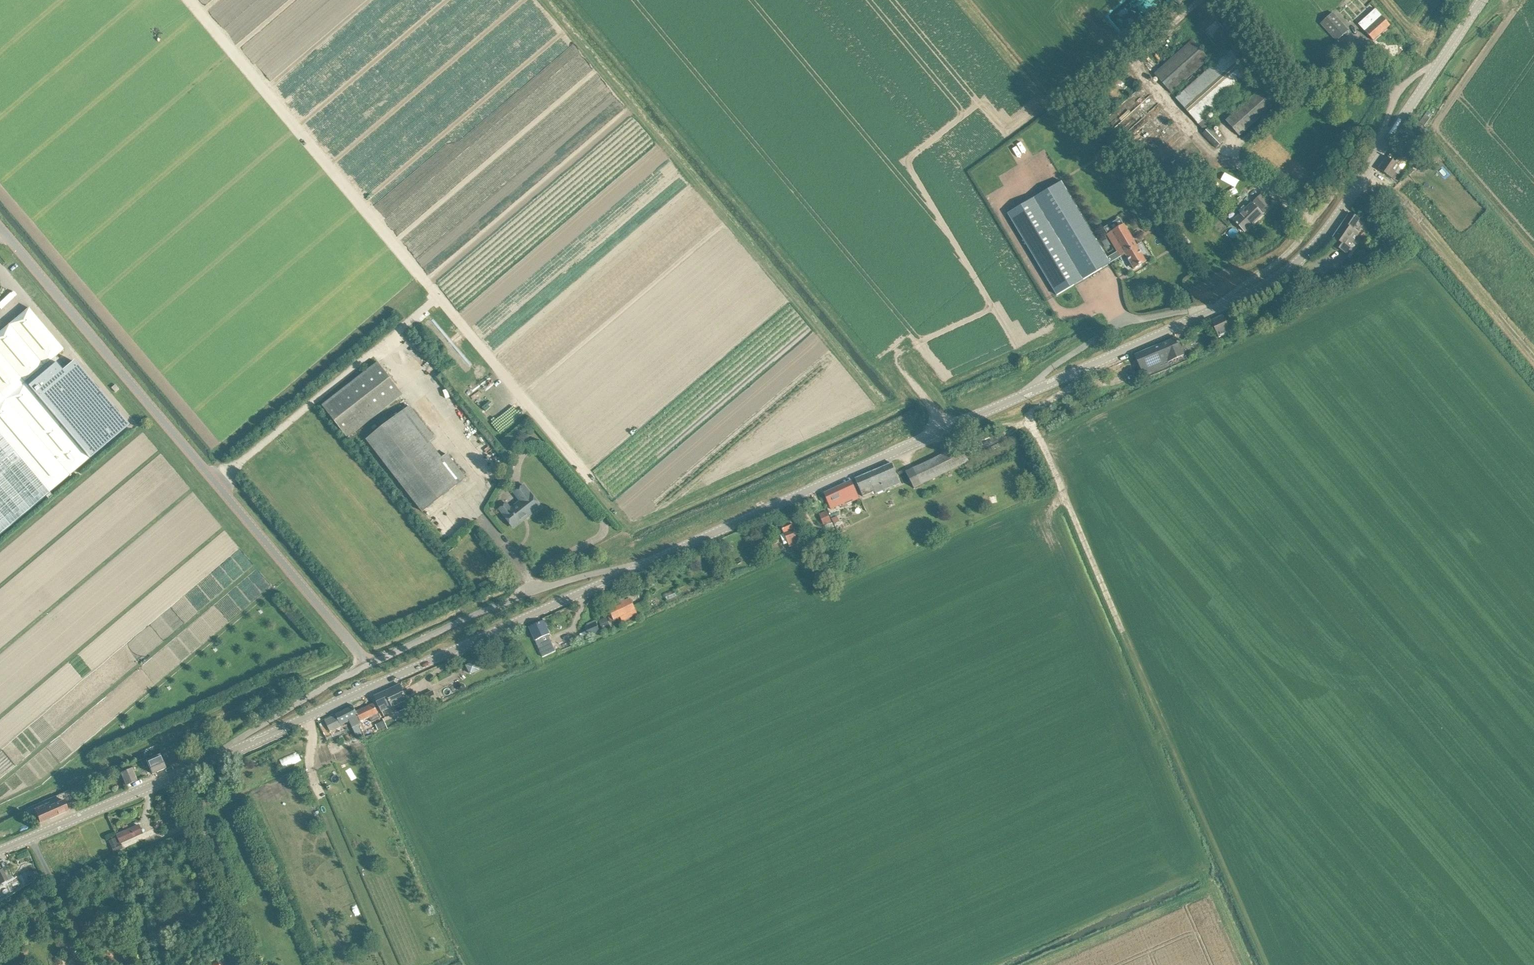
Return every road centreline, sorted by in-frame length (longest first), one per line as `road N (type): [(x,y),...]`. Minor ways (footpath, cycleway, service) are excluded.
road 1 (track): [(188,0),(588,476)]
road 2 (tertiary): [(649,564),(1214,311)]
road 3 (residential): [(368,664),(0,226)]
road 4 (tertiary): [(223,755),(649,564)]
road 5 (residential): [(368,664),(536,588),(649,564)]
road 6 (track): [(900,358),(951,438),(1032,422),(1036,408),(1081,380),(1083,367)]
road 7 (tertiary): [(1214,311),(1268,286),(1319,245),(1384,145)]
road 8 (residential): [(1214,311),(1283,259),(1373,145),(1384,145)]
road 9 (tertiary): [(0,850),(223,755)]
road 10 (track): [(1122,630),(1032,422)]
road 11 (tertiary): [(1384,145),(1481,0)]
road 12 (residential): [(223,755),(284,709),(368,664)]

